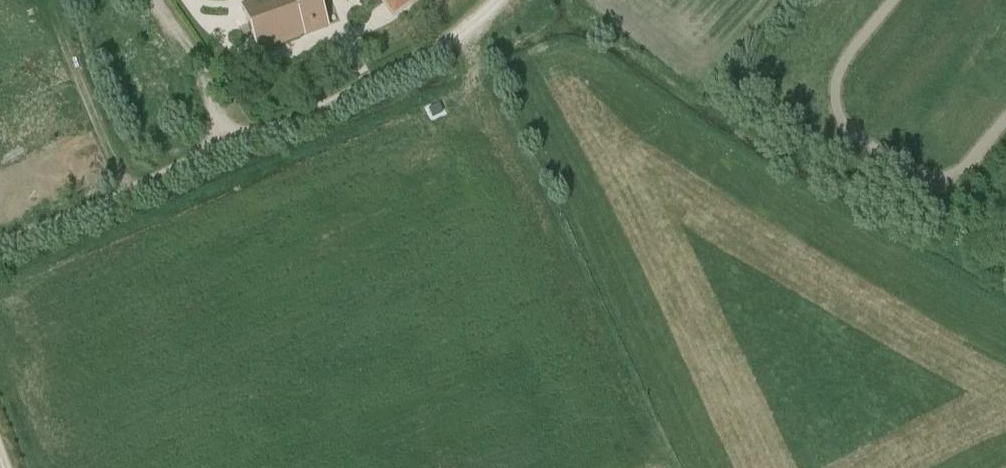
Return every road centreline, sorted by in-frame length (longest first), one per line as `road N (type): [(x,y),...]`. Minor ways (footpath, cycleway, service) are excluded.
road 1 (track): [(492,0),(462,35),(0,240)]

